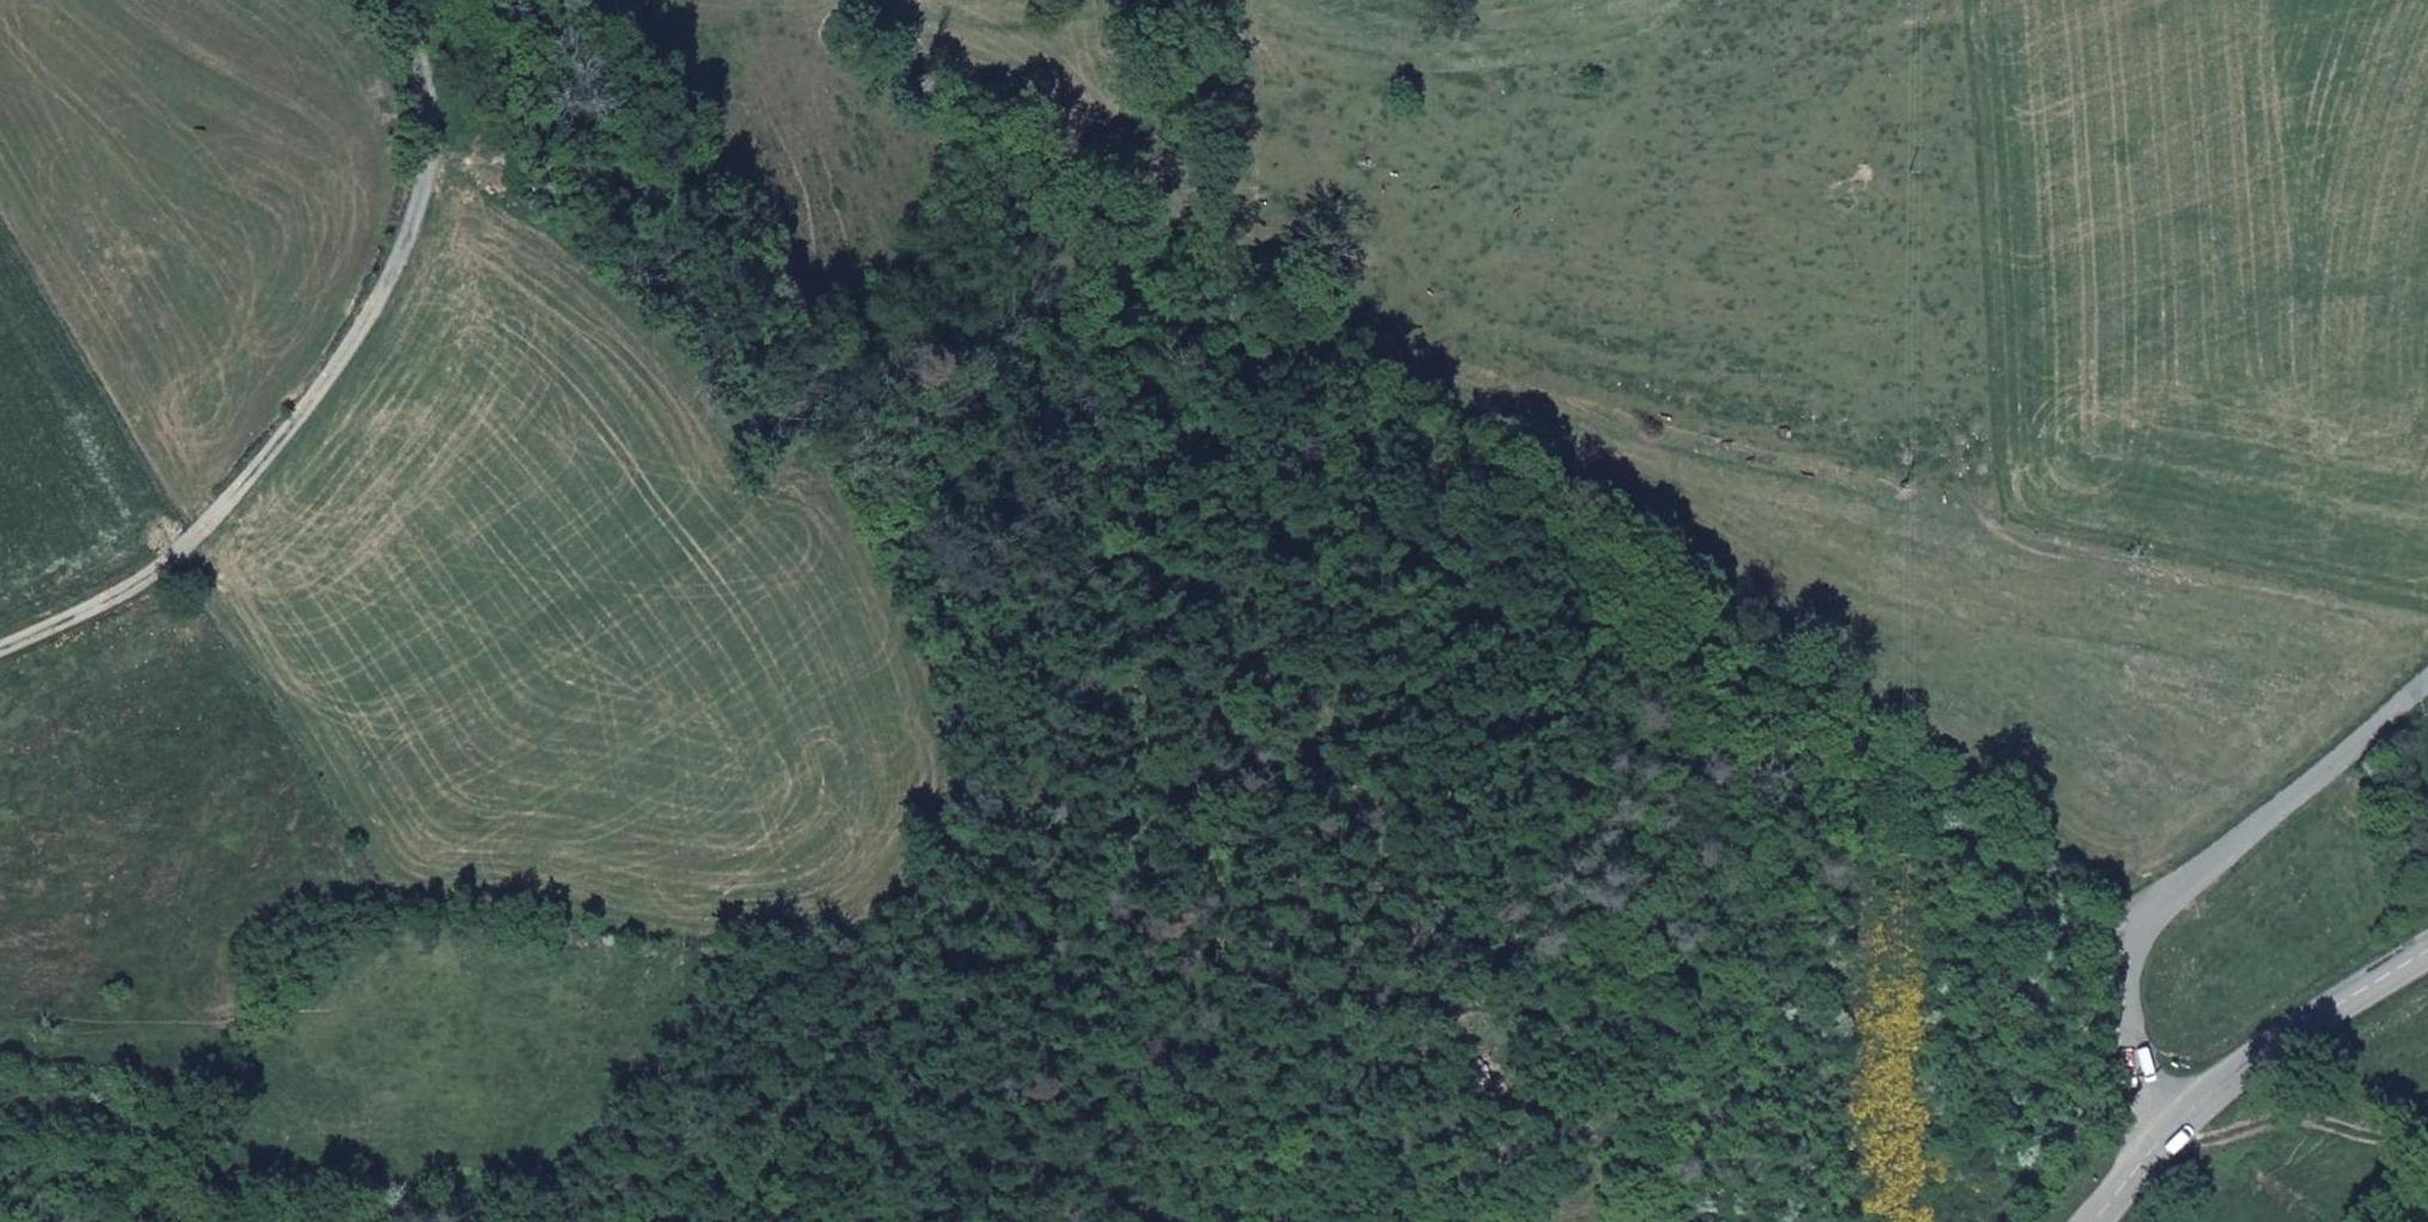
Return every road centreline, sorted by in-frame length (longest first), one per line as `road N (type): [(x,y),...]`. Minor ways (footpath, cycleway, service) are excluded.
road 1 (track): [(390,0),(419,111),(417,165),(395,268),(294,422),(190,540),(0,653)]
road 2 (unclassified): [(2175,1136),(2130,1026),(2124,945),(2427,691)]
road 3 (secondary): [(2427,955),(2291,1032),(2175,1136)]

